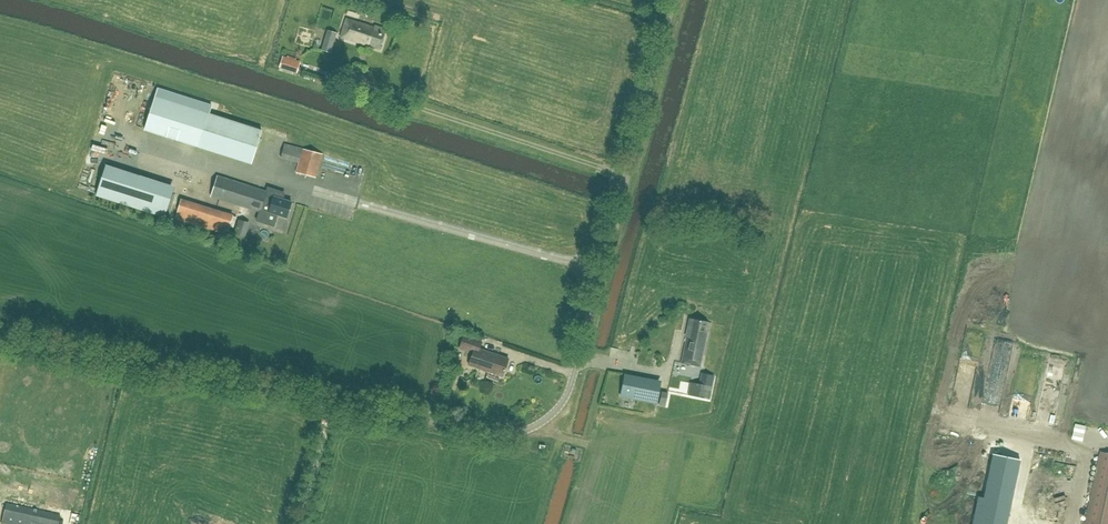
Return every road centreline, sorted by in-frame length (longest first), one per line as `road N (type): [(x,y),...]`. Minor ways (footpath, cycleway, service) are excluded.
road 1 (unclassified): [(0,336),(495,434),(541,422),(557,408),(579,357),(673,0)]
road 2 (track): [(627,173),(403,105)]

